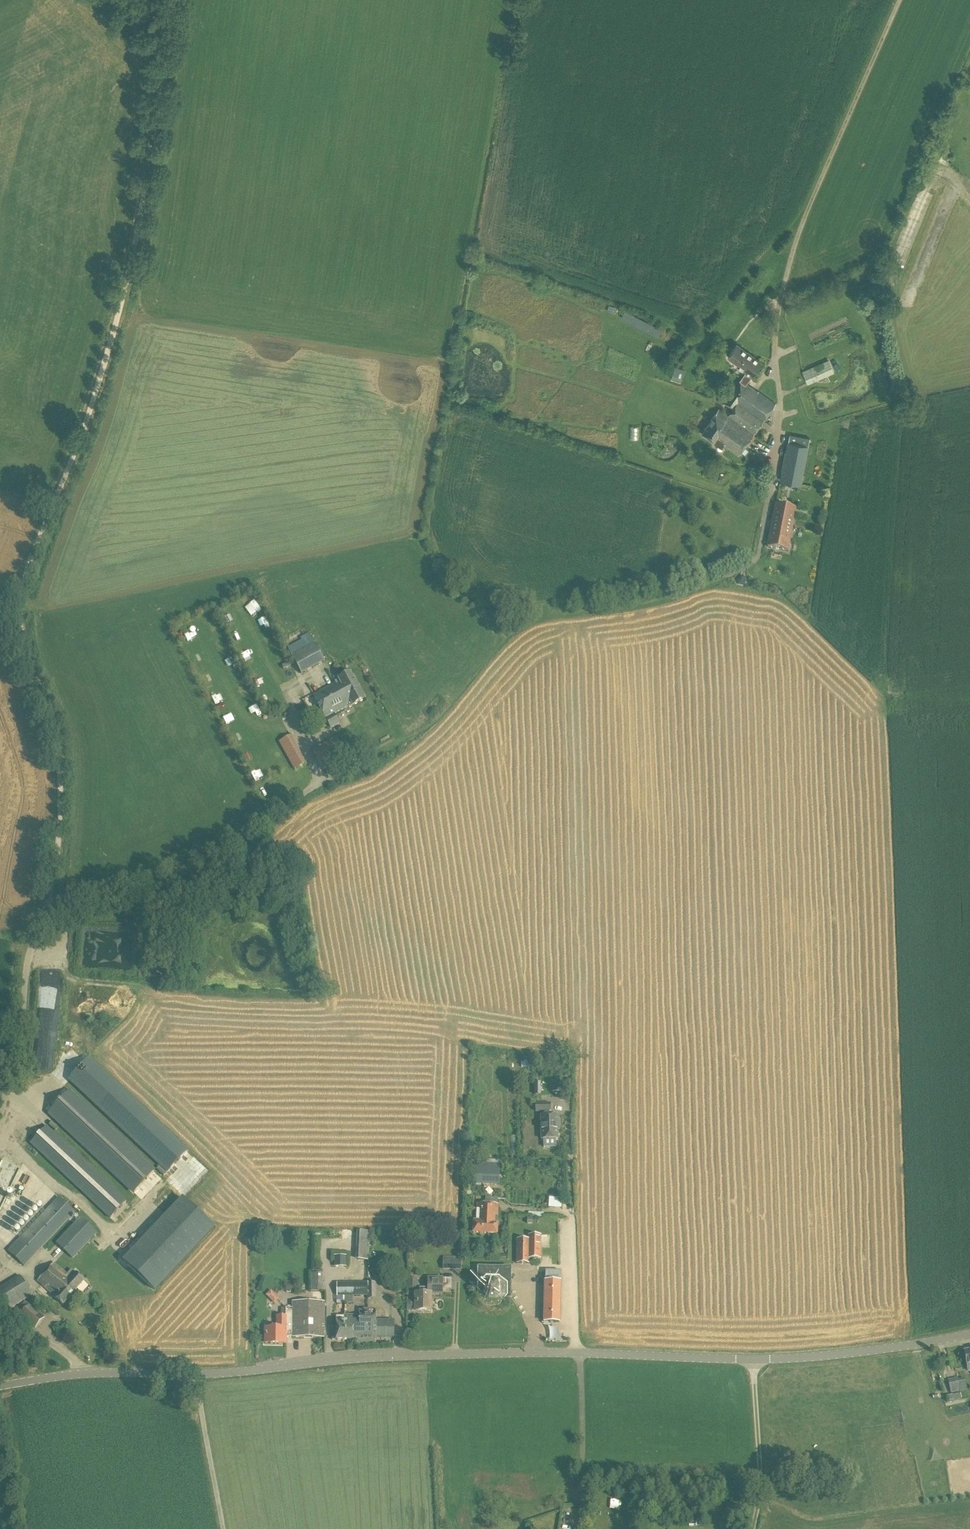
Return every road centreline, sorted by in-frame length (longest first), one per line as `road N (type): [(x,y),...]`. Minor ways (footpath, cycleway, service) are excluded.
road 1 (track): [(44,914),(59,839),(60,756),(25,647),(22,602),(125,292),(165,47)]
road 2 (unclassified): [(196,1373),(368,1357),(803,1358),(969,1334)]
road 3 (track): [(44,914),(205,855),(319,782),(298,731)]
road 4 (unclassified): [(785,279),(795,237),(895,0)]
road 5 (track): [(0,1107),(21,1025),(25,957),(44,914)]
road 6 (unclassified): [(0,1386),(87,1373),(196,1373)]
road 7 (track): [(752,1360),(760,1486),(753,1528)]
road 8 (unclassified): [(196,1373),(224,1528)]

